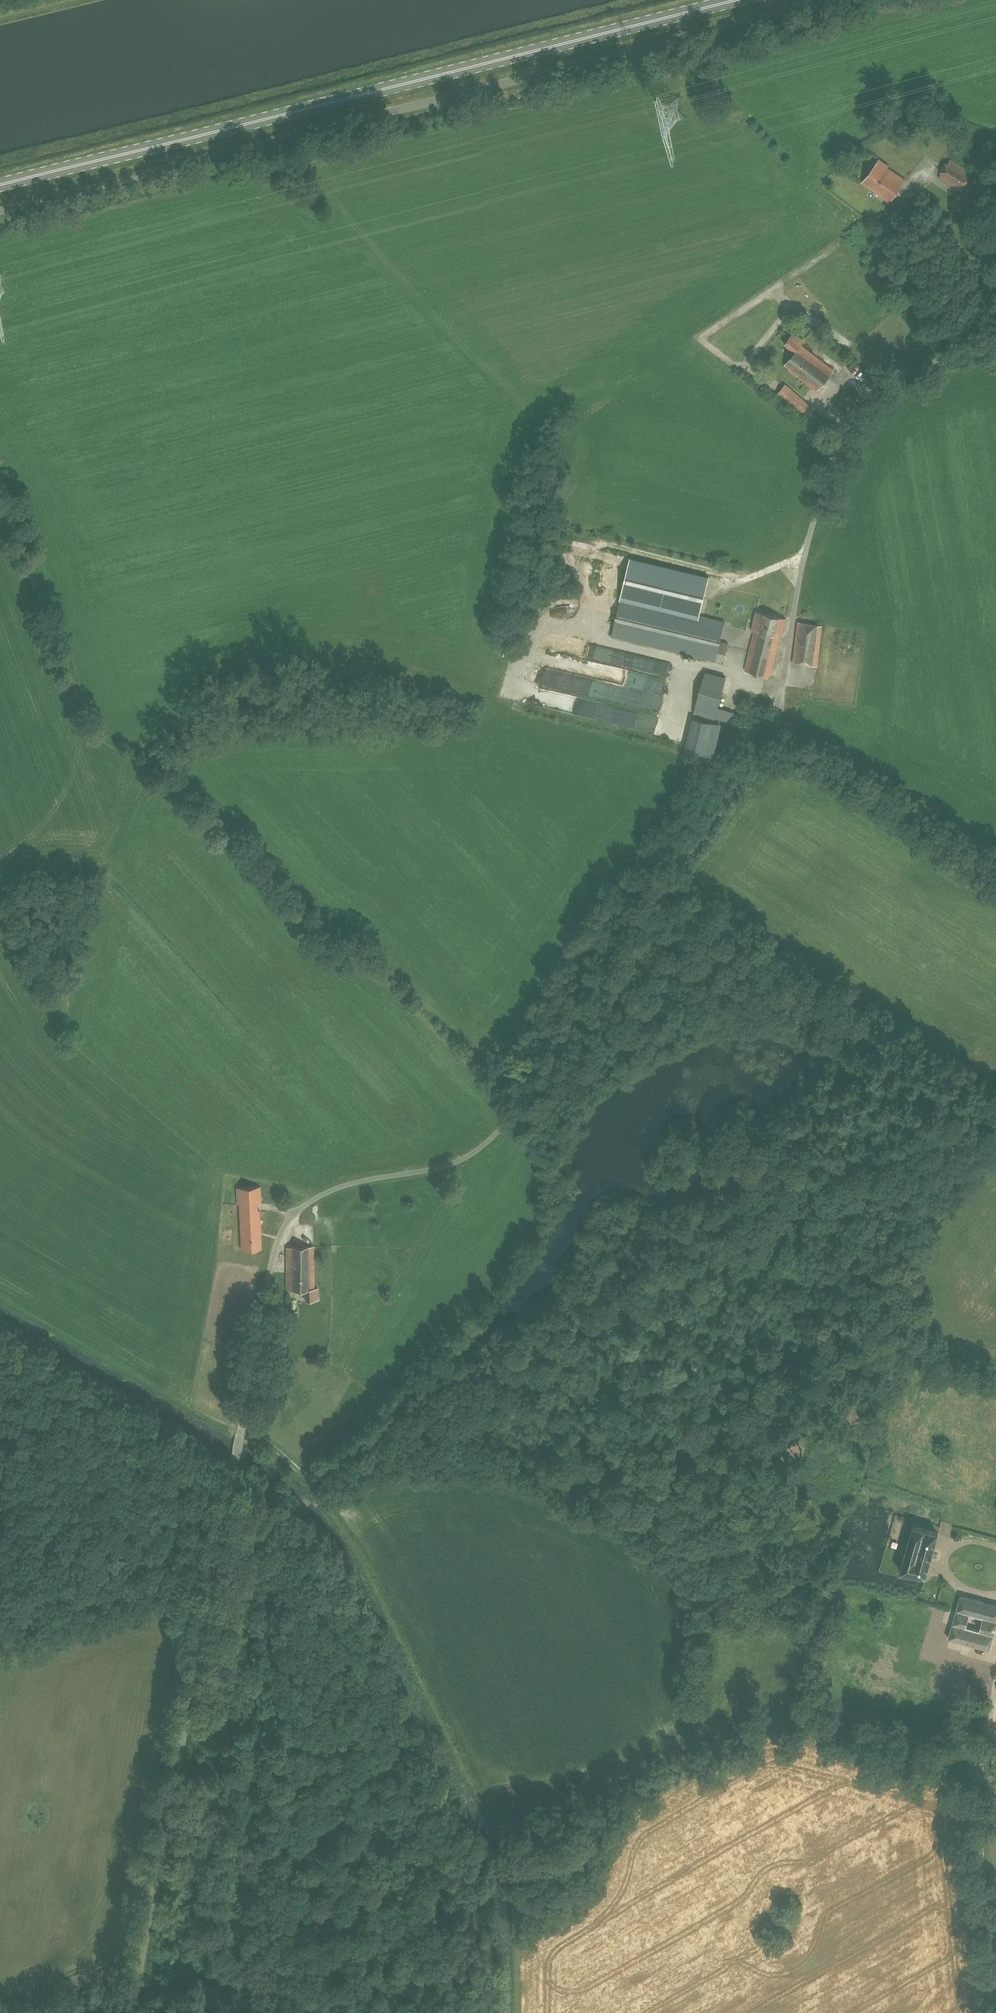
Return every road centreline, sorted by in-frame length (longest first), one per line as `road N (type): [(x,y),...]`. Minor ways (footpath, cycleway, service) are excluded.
road 1 (unclassified): [(45,2012),(137,2000),(273,1256),(288,1222),(334,1190),(468,1157),(536,1088),(774,732),(805,559),(861,400),(995,349)]
road 2 (unclassified): [(0,213),(850,0)]
road 3 (track): [(995,1107),(317,1488),(242,1432)]
road 4 (track): [(520,1108),(346,940),(298,919),(184,792),(84,724),(0,472)]
road 5 (primary): [(0,186),(735,0)]
road 6 (unclassified): [(995,1969),(978,1816),(995,1681)]
road 7 (track): [(777,722),(995,859)]
road 8 (track): [(802,999),(721,967),(630,947)]

